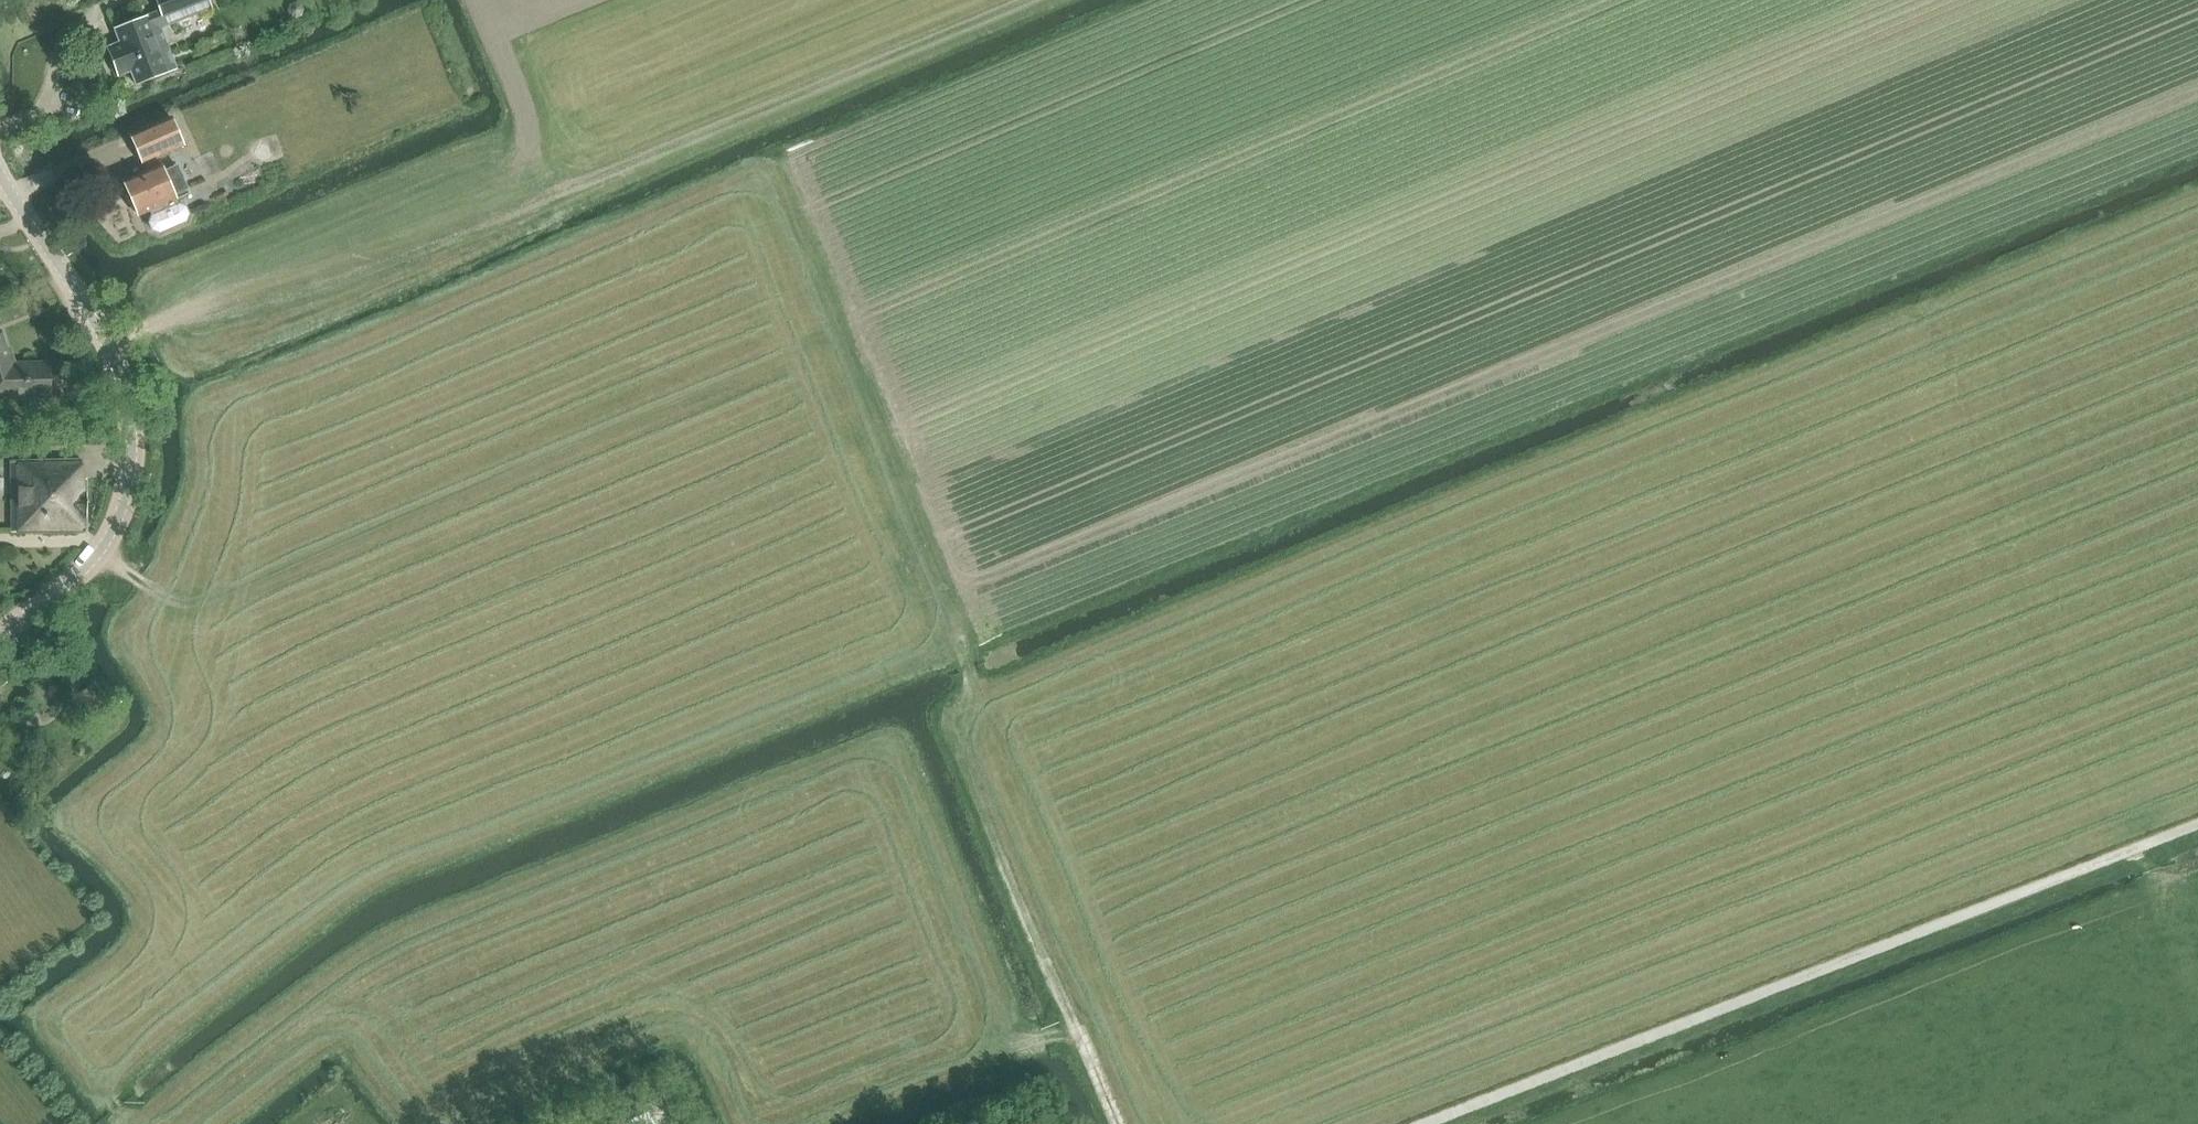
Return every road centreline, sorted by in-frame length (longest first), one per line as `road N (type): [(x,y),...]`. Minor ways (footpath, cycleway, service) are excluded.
road 1 (tertiary): [(0,631),(41,607),(96,554),(129,498),(137,455),(136,416),(114,357),(1,174)]
road 2 (track): [(449,216),(109,349)]

